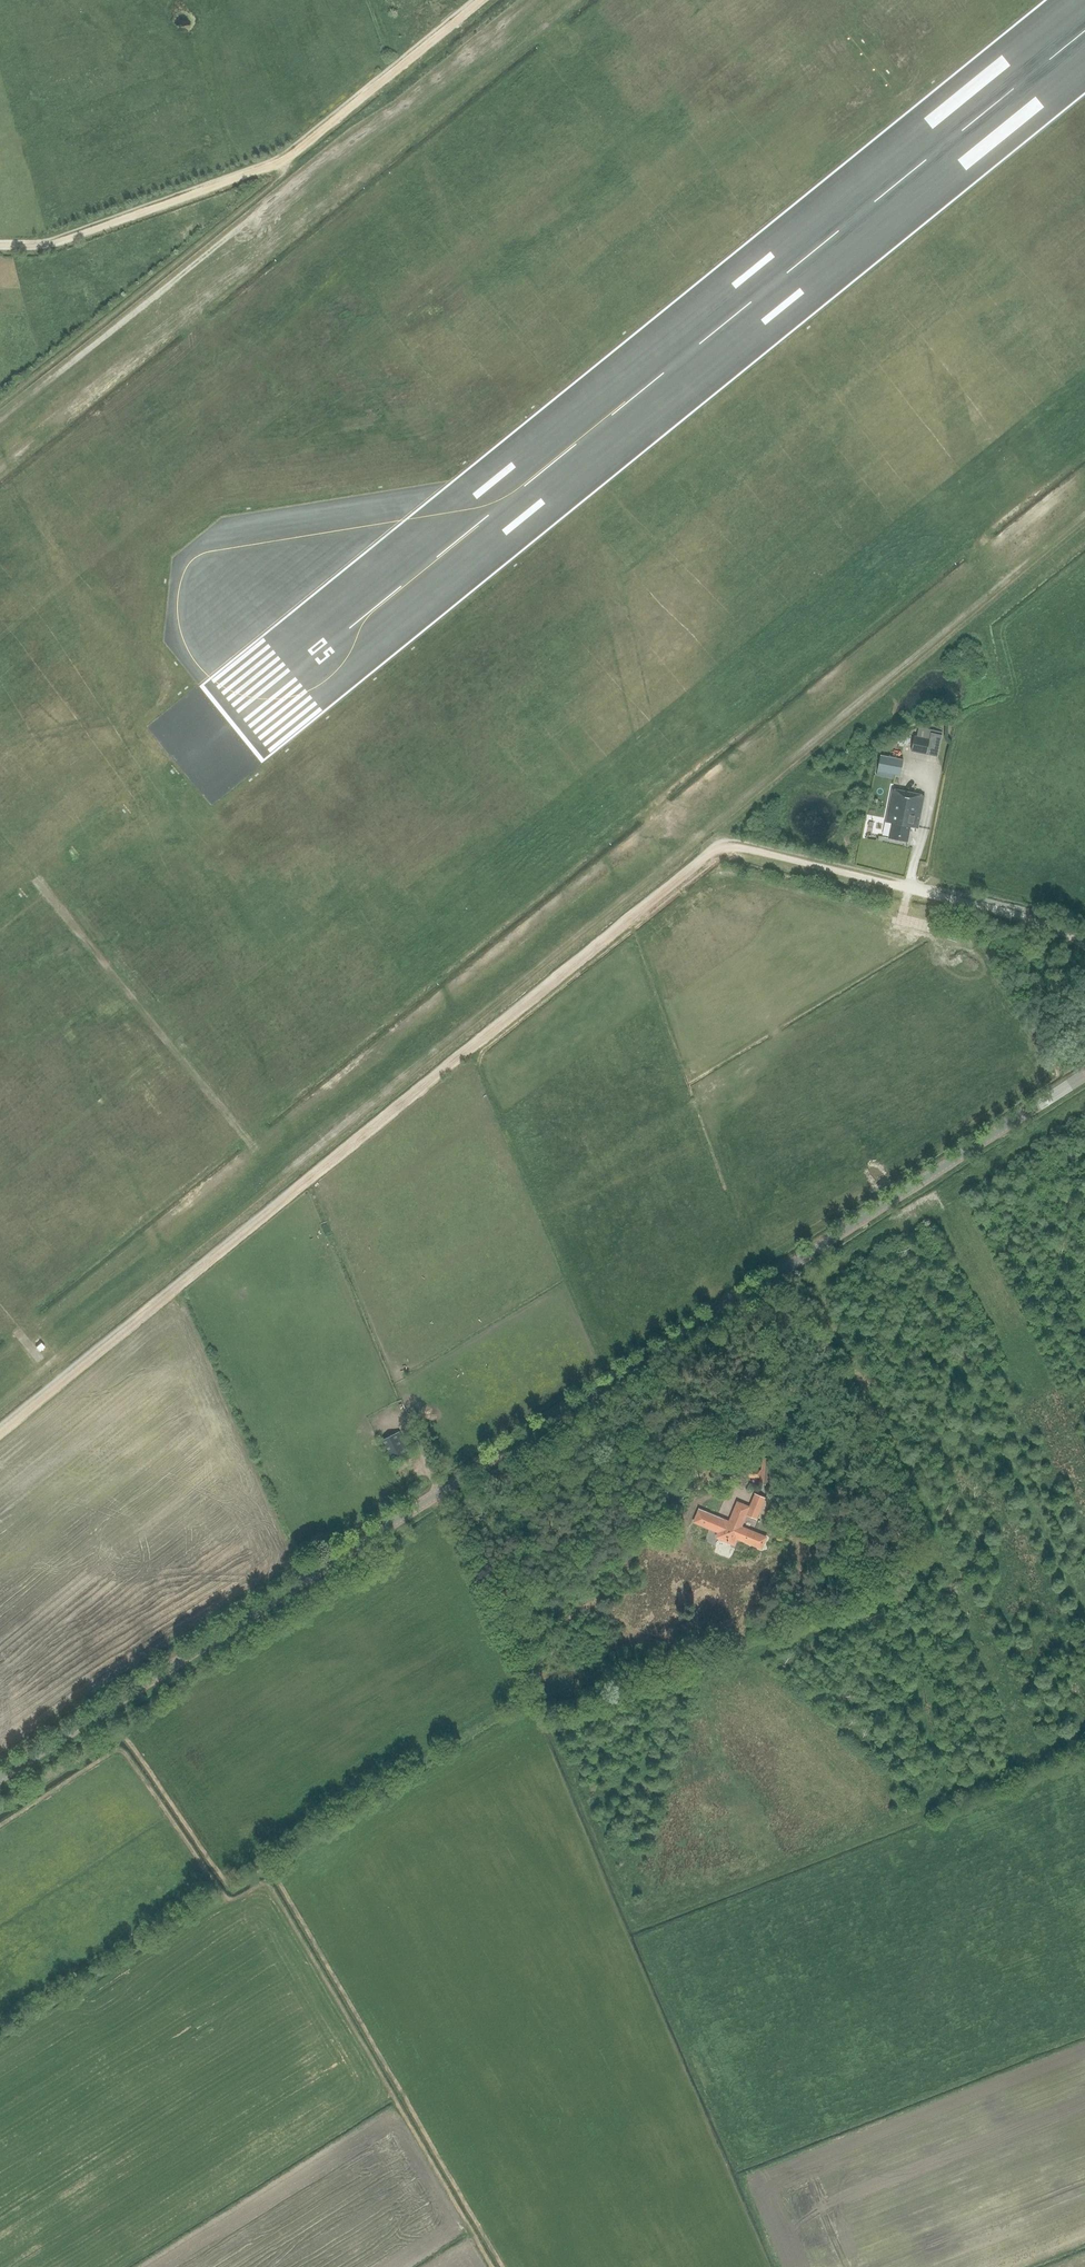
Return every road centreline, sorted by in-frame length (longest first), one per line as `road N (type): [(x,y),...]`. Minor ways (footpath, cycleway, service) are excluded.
road 1 (tertiary): [(0,1776),(1084,1076)]
road 2 (track): [(0,1433),(713,854),(737,849),(908,889)]
road 3 (track): [(0,247),(48,247),(290,158),(484,0)]
road 4 (track): [(0,833),(257,1146)]
road 5 (track): [(0,406),(277,183),(290,158)]
road 6 (track): [(908,889),(1033,918),(1084,947)]

